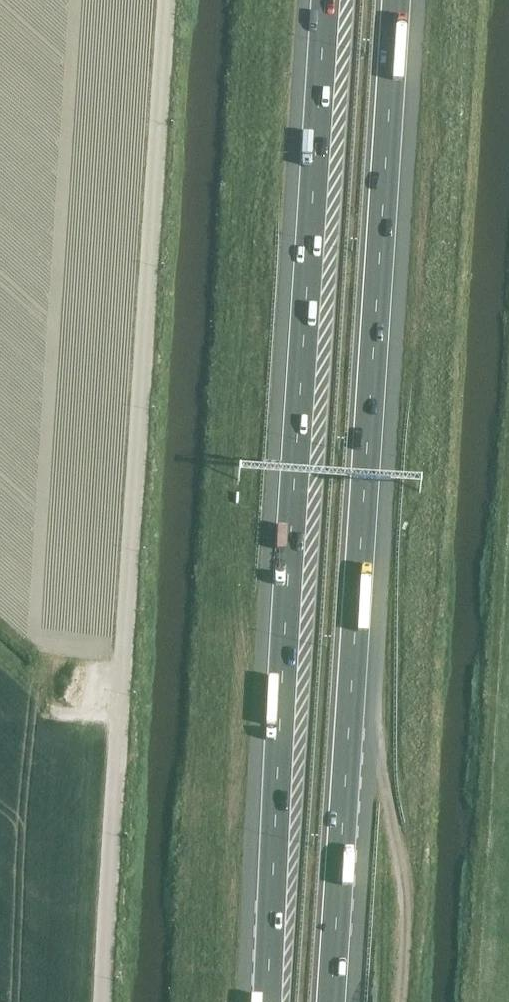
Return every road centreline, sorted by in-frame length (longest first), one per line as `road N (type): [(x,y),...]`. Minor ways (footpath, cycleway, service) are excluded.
road 1 (motorway): [(332,1001),(397,0)]
road 2 (motorway): [(326,0),(267,1001)]

